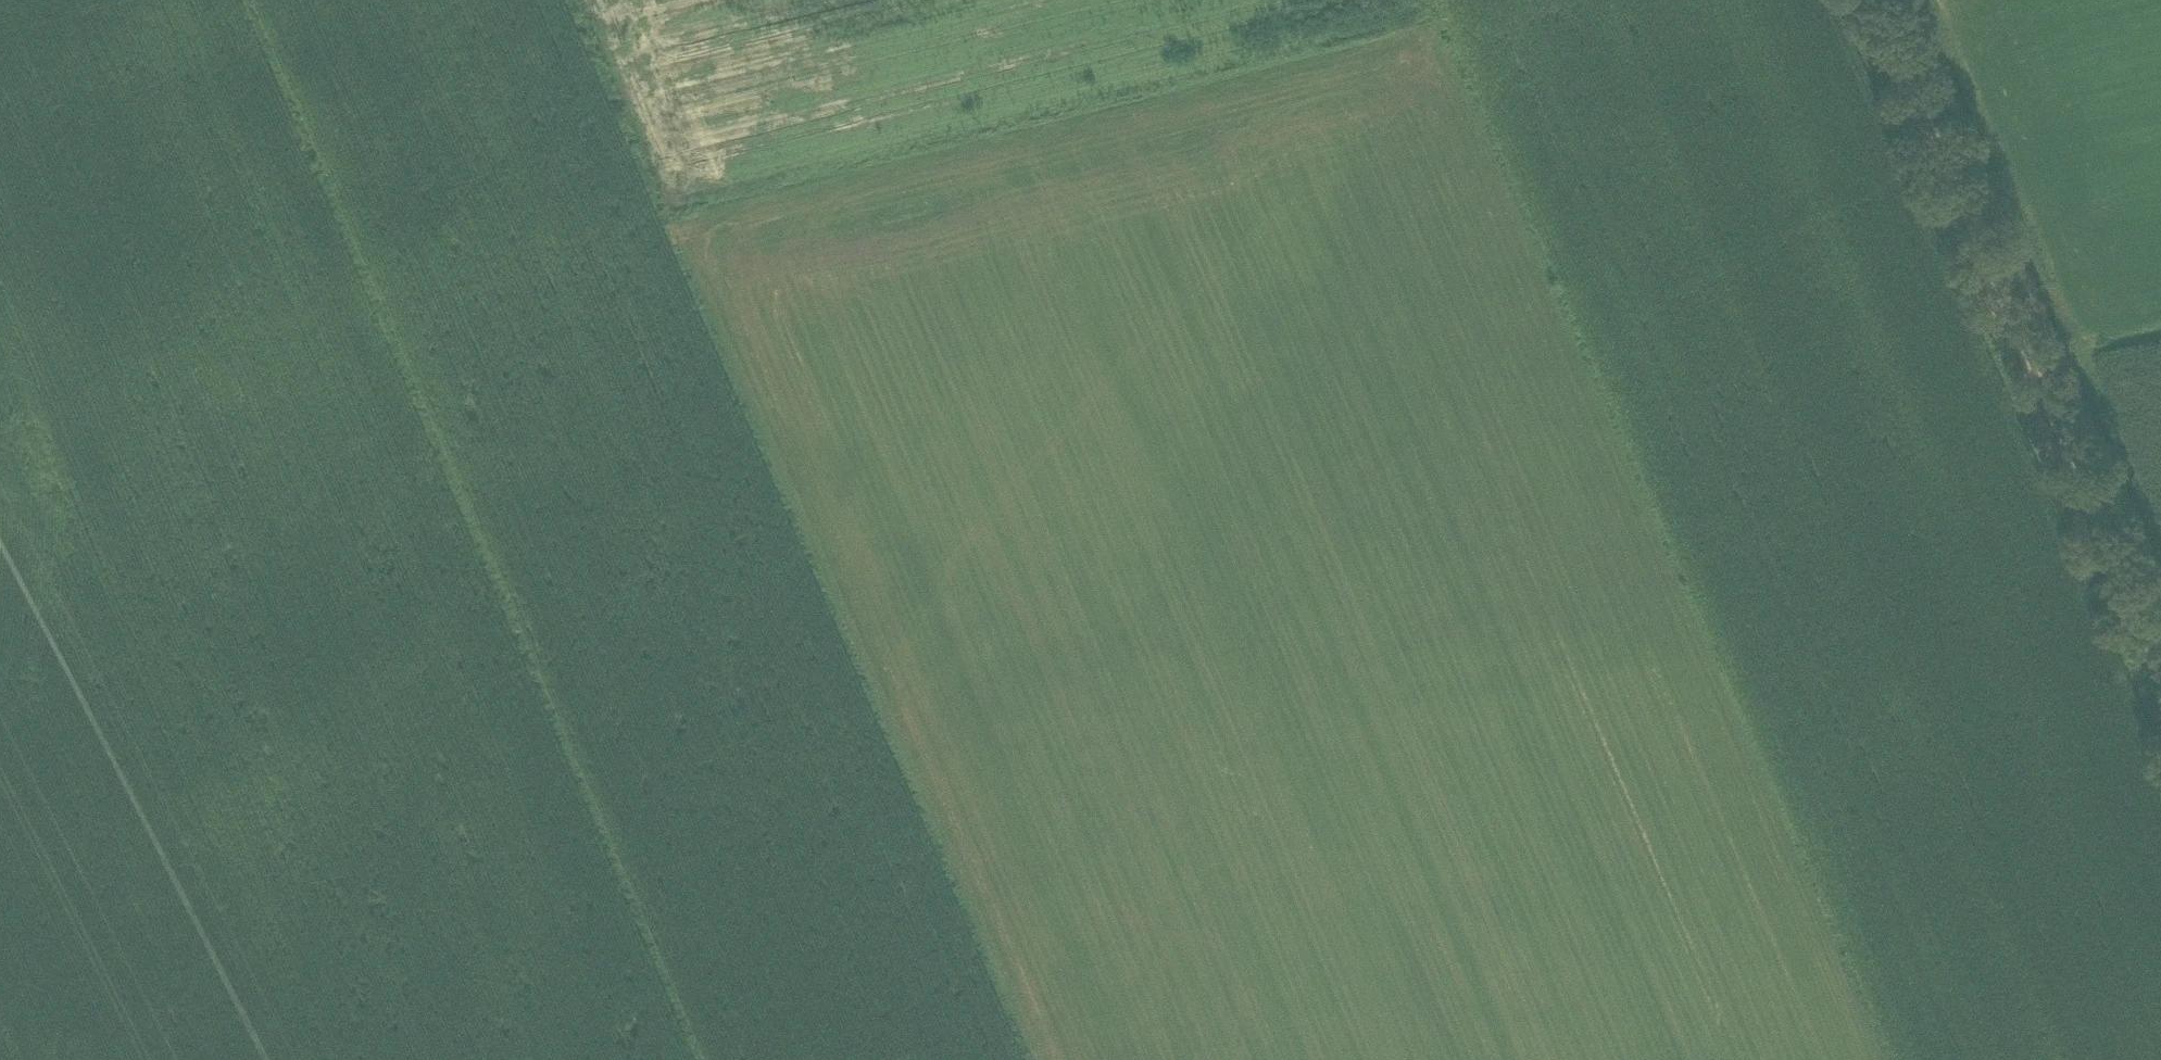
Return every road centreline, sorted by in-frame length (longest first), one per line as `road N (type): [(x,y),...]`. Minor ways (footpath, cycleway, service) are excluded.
road 1 (track): [(1877,0),(2160,649)]

